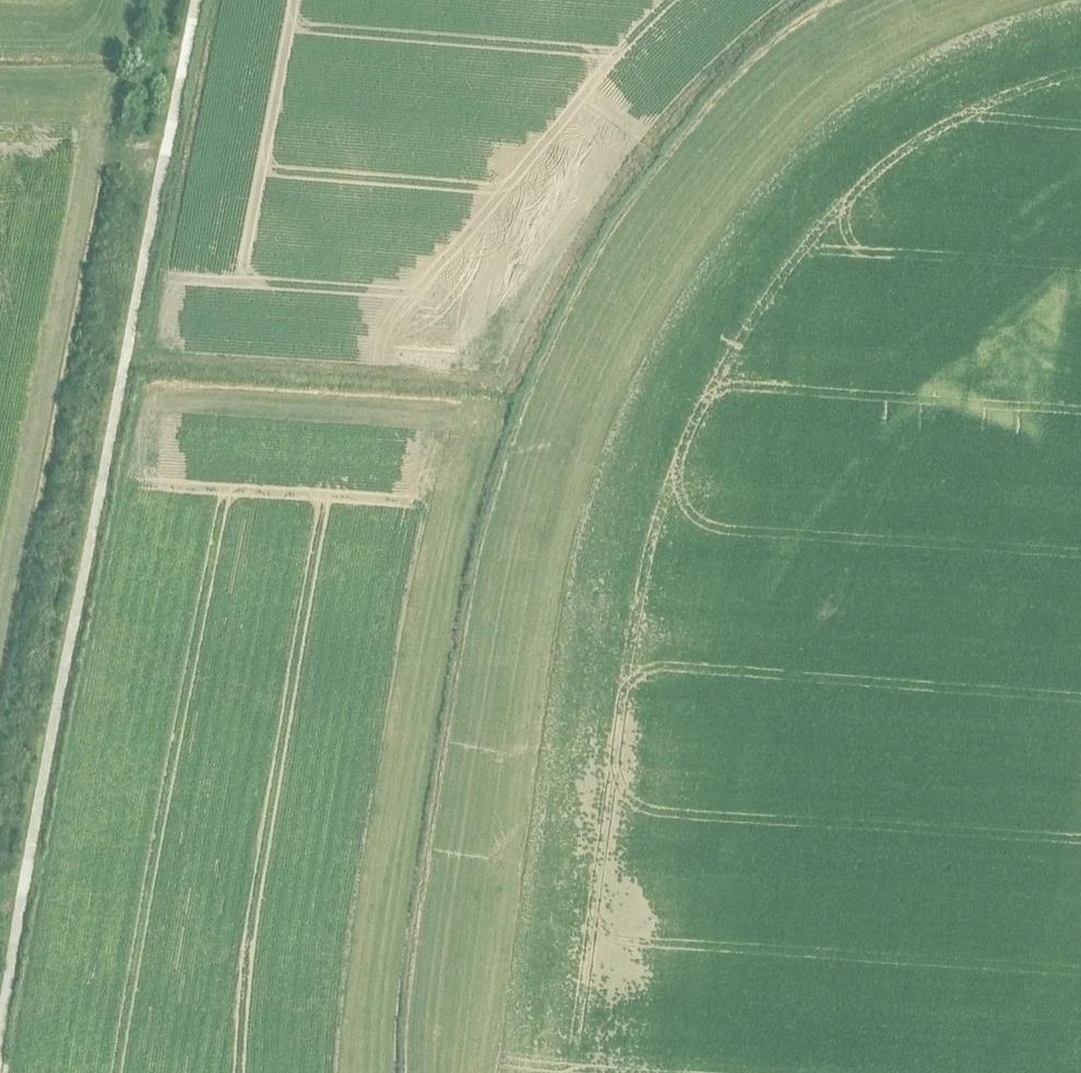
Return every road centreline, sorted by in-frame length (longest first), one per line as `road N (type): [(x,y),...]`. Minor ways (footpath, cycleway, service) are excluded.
road 1 (unclassified): [(0,1039),(198,0)]
road 2 (track): [(0,837),(137,160)]
road 3 (track): [(0,84),(88,90),(101,111),(104,151)]

